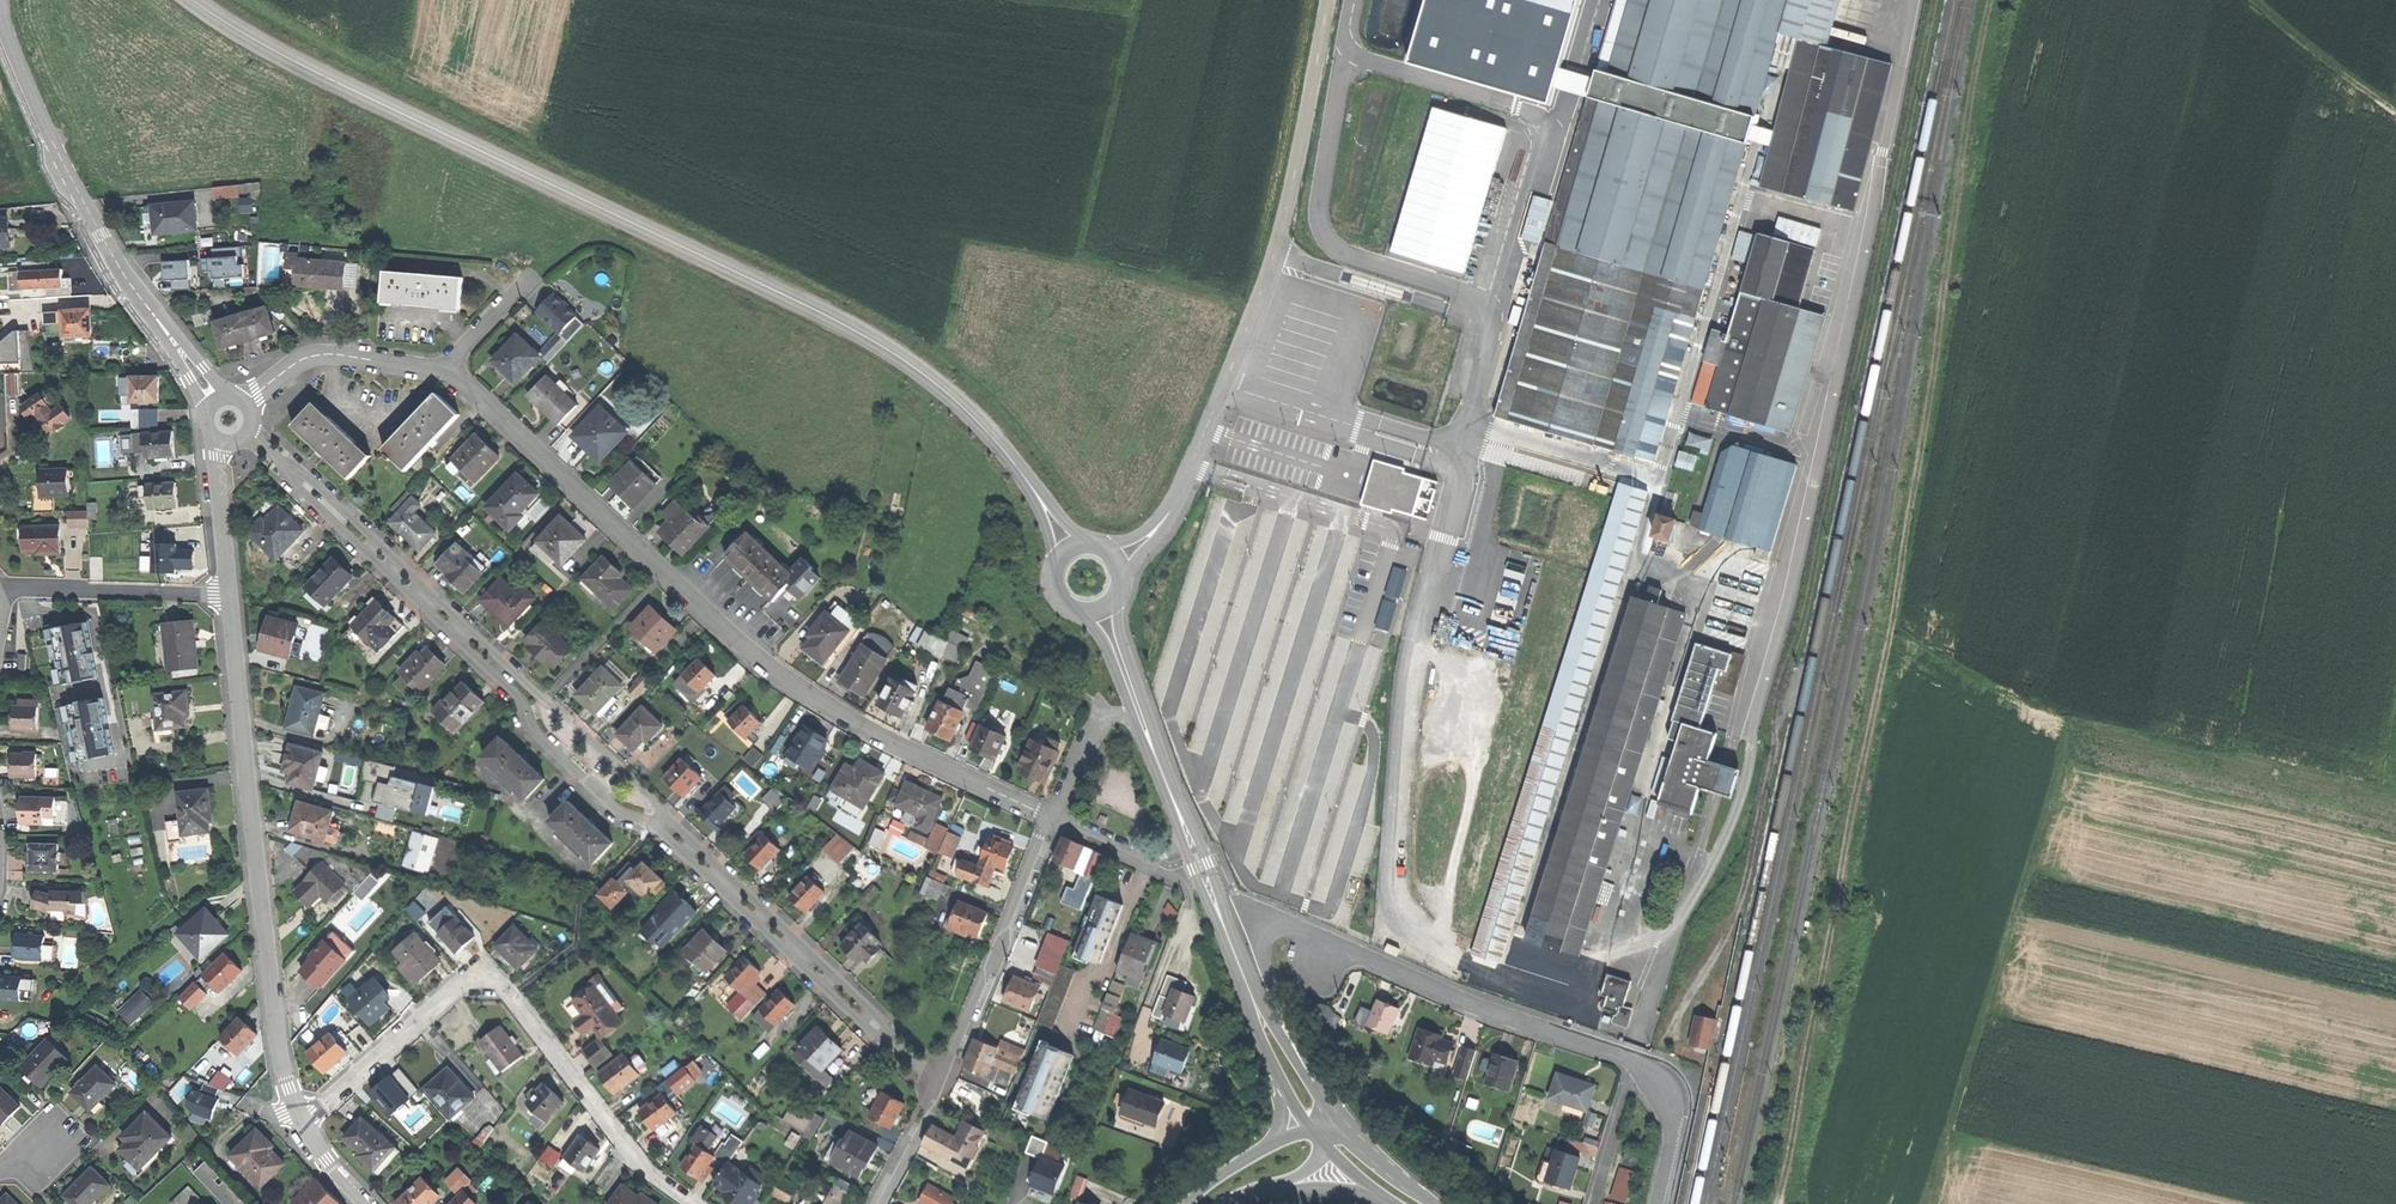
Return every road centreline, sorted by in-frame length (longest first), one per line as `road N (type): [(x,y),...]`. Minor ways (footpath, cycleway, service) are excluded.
road 1 (track): [(1779,1203),(1949,300),(1992,0)]
road 2 (track): [(1940,0),(1740,902),(1652,1071)]
road 3 (secondary): [(191,0),(321,75),(885,349),(988,434),(1064,543)]
road 4 (track): [(1925,1203),(2069,730),(2084,721),(2395,794)]
road 5 (residential): [(448,369),(762,665),(865,730),(1053,821)]
road 6 (unclassified): [(1120,560),(1175,509),(1257,305),(1288,199),(1324,0)]
road 7 (residential): [(1318,1095),(1313,1061),(1264,963),(1274,928),(1288,926),(1635,1064)]
road 8 (residential): [(693,1203),(651,1175),(498,984),(457,990),(300,1119)]
road 9 (residential): [(300,1119),(280,1059),(230,593)]
road 10 (residential): [(158,323),(63,165),(0,13)]
road 11 (residential): [(890,1041),(868,1031),(677,849),(669,830)]
road 12 (residential): [(669,830),(880,1019),(890,1041)]
road 13 (residential): [(937,1095),(1053,821)]
road 14 (residential): [(289,469),(301,491),(496,671)]
road 15 (residential): [(289,469),(474,637),(496,671)]
road 16 (residential): [(496,671),(669,830)]
road 17 (residential): [(230,593),(3,592)]
road 18 (residential): [(251,403),(289,368),(325,354),(448,369)]
road 19 (secondary): [(1122,678),(1199,865)]
road 20 (track): [(2395,111),(2255,0)]
road 21 (residential): [(1635,1064),(1668,1087),(1678,1115),(1662,1203)]
road 22 (residential): [(1053,821),(1122,678)]
road 23 (residential): [(1199,865),(1181,855),(1145,859),(1053,821)]
road 24 (residential): [(230,593),(218,459),(224,440)]
road 25 (residential): [(1635,1064),(1593,1203)]
road 26 (secondary): [(1318,1095),(1242,976)]
road 27 (secondary): [(1435,1203),(1337,1124)]
road 28 (residential): [(878,1203),(937,1095)]

